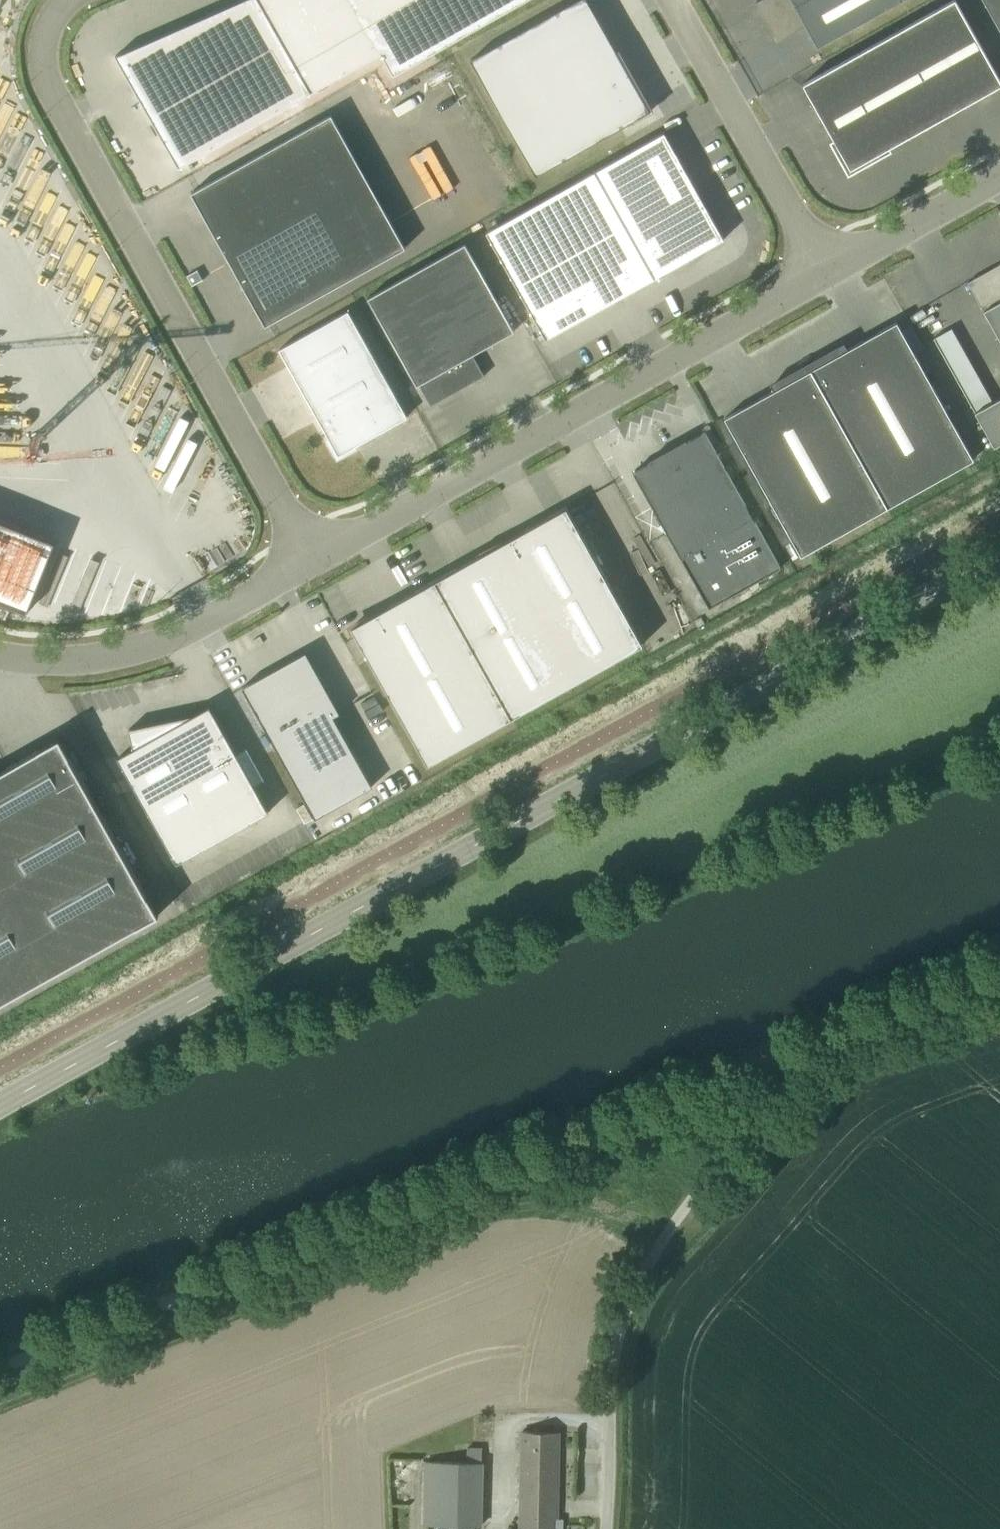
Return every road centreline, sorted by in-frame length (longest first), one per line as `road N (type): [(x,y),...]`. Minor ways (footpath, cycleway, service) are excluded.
road 1 (unclassified): [(0,1105),(999,559)]
road 2 (track): [(0,1376),(829,1037)]
road 3 (unclassified): [(607,1528),(622,1321),(678,1216),(829,1037),(999,971)]
road 4 (unclassified): [(72,0),(50,41),(51,83),(314,568)]
road 5 (unclassified): [(314,568),(826,274)]
road 6 (unclassified): [(0,659),(100,661),(174,647),(314,568)]
road 7 (unclassified): [(826,274),(671,0)]
road 8 (unclassified): [(826,274),(999,175)]

